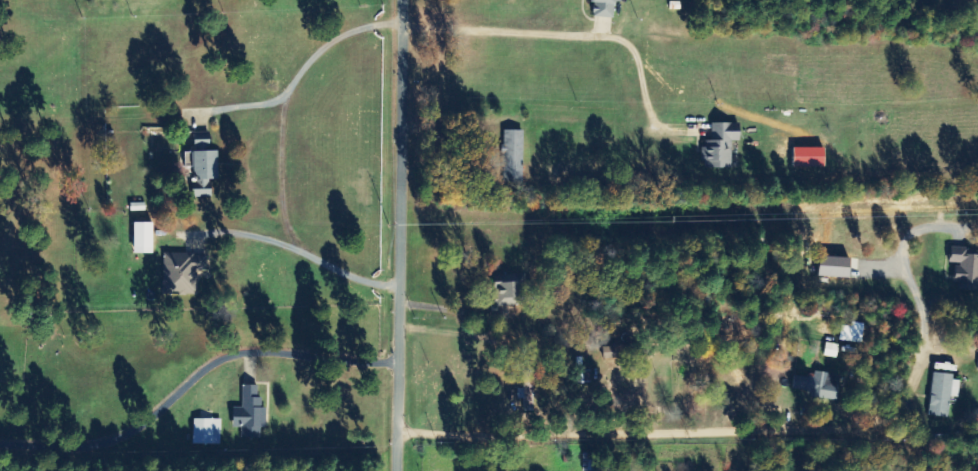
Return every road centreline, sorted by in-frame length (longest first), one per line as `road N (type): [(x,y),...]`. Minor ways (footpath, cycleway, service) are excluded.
road 1 (residential): [(411,0),(409,470)]

